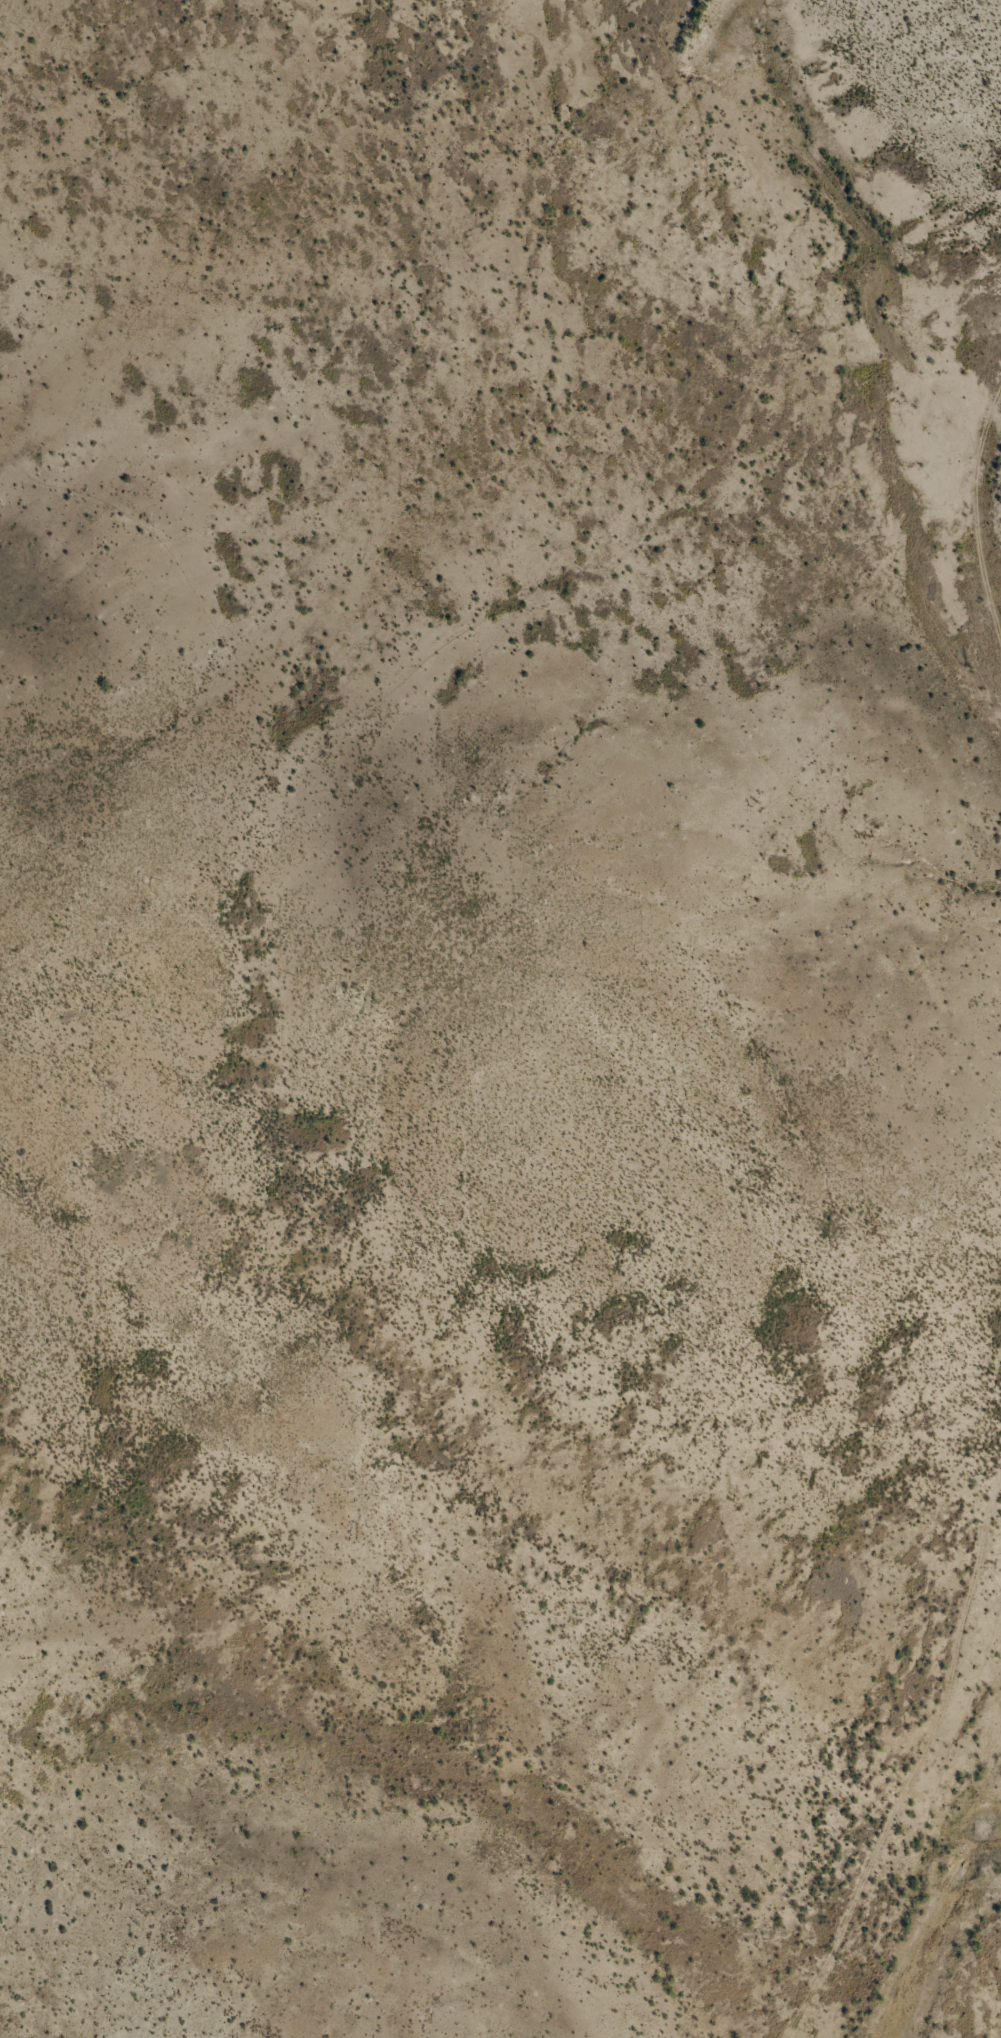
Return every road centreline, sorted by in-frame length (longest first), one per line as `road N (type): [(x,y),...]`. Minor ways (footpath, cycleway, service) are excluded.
road 1 (track): [(0,479),(56,513),(174,553),(218,598),(258,677),(312,721),(386,721),(681,519),(892,405),(966,380),(1000,382)]
road 2 (track): [(786,2037),(877,1863),(1000,1482)]

